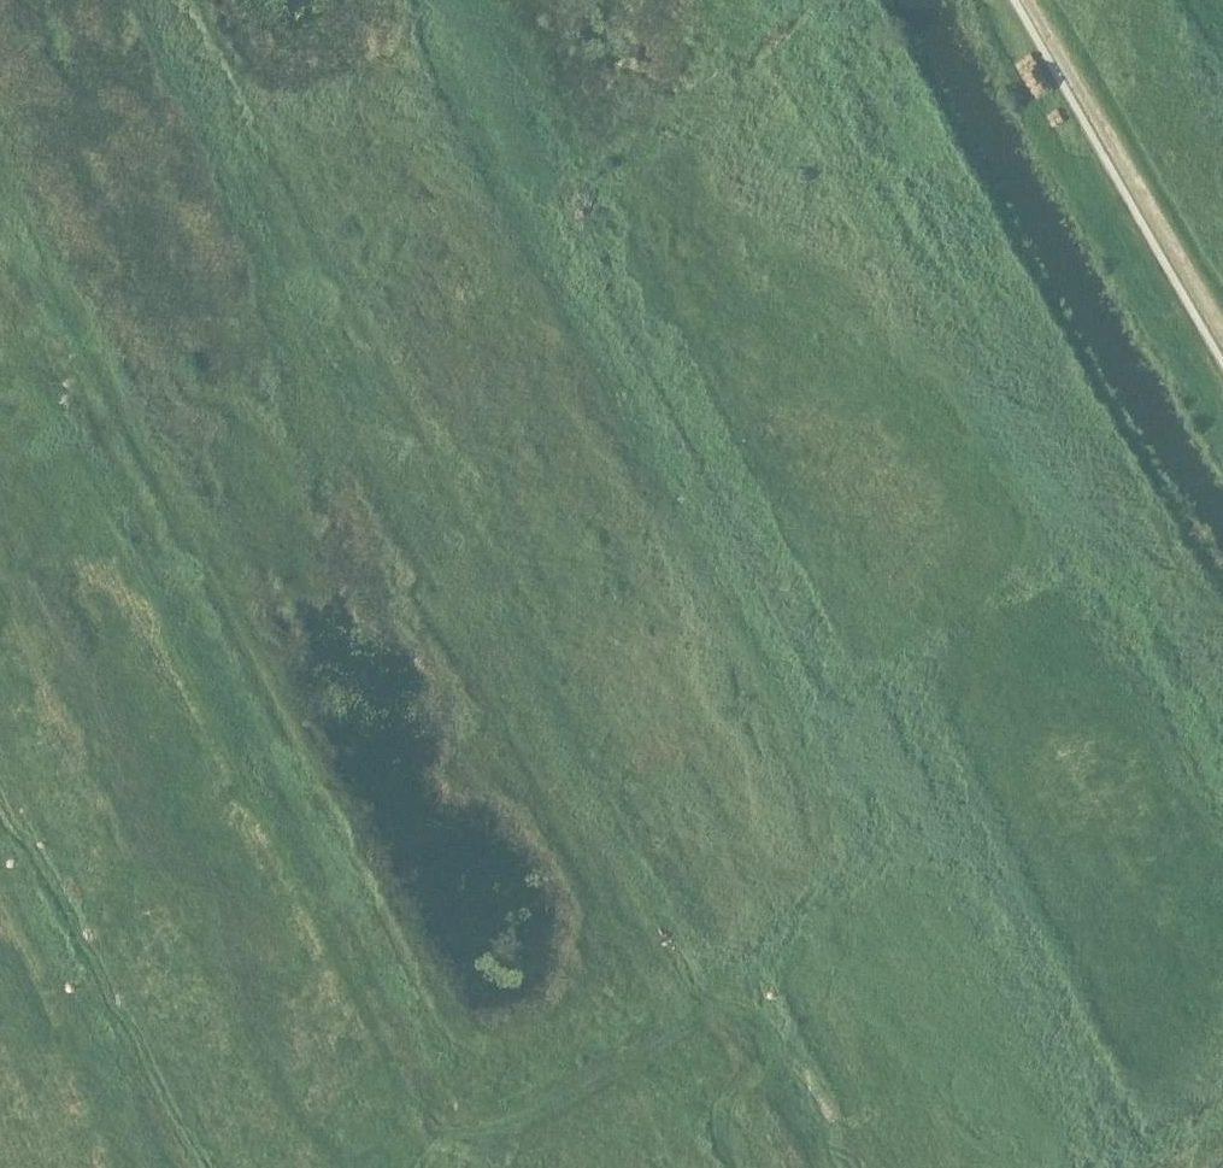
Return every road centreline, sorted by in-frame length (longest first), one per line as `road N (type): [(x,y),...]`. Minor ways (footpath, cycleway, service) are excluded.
road 1 (track): [(1222,329),(1032,0)]

